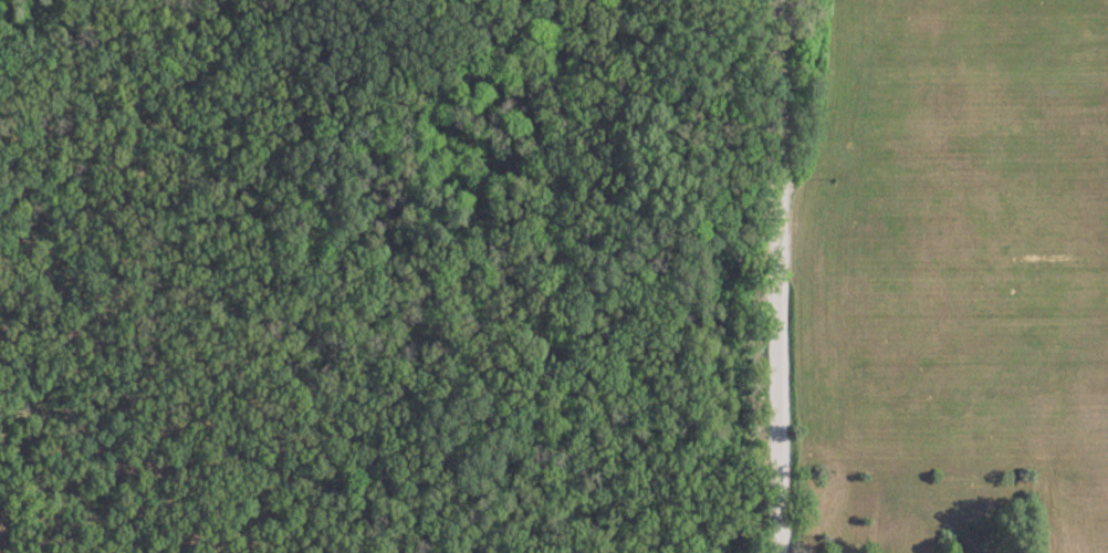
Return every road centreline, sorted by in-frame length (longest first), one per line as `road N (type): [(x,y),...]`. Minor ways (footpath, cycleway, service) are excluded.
road 1 (residential): [(766,552),(761,0)]

